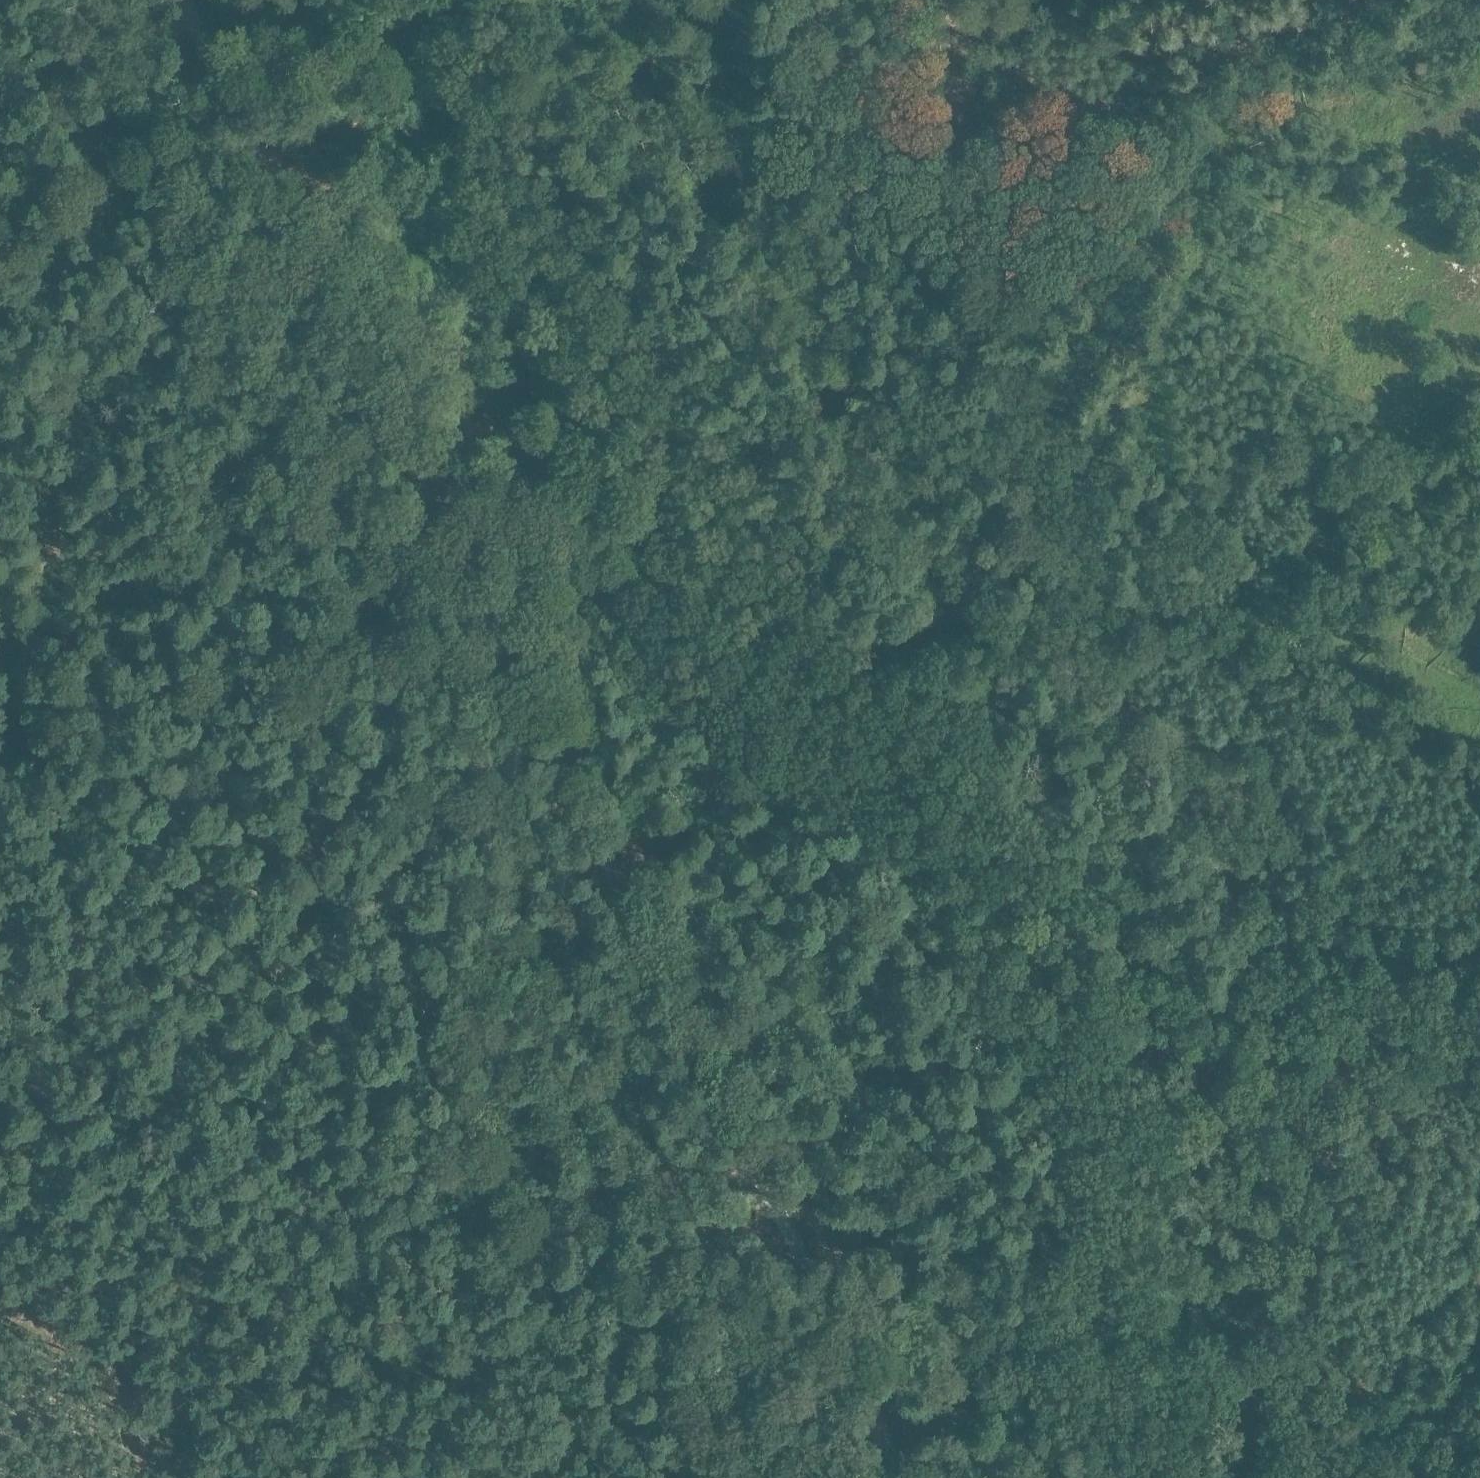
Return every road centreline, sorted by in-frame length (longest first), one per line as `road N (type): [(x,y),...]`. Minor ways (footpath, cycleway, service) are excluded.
road 1 (track): [(185,0),(489,607),(906,1475)]

